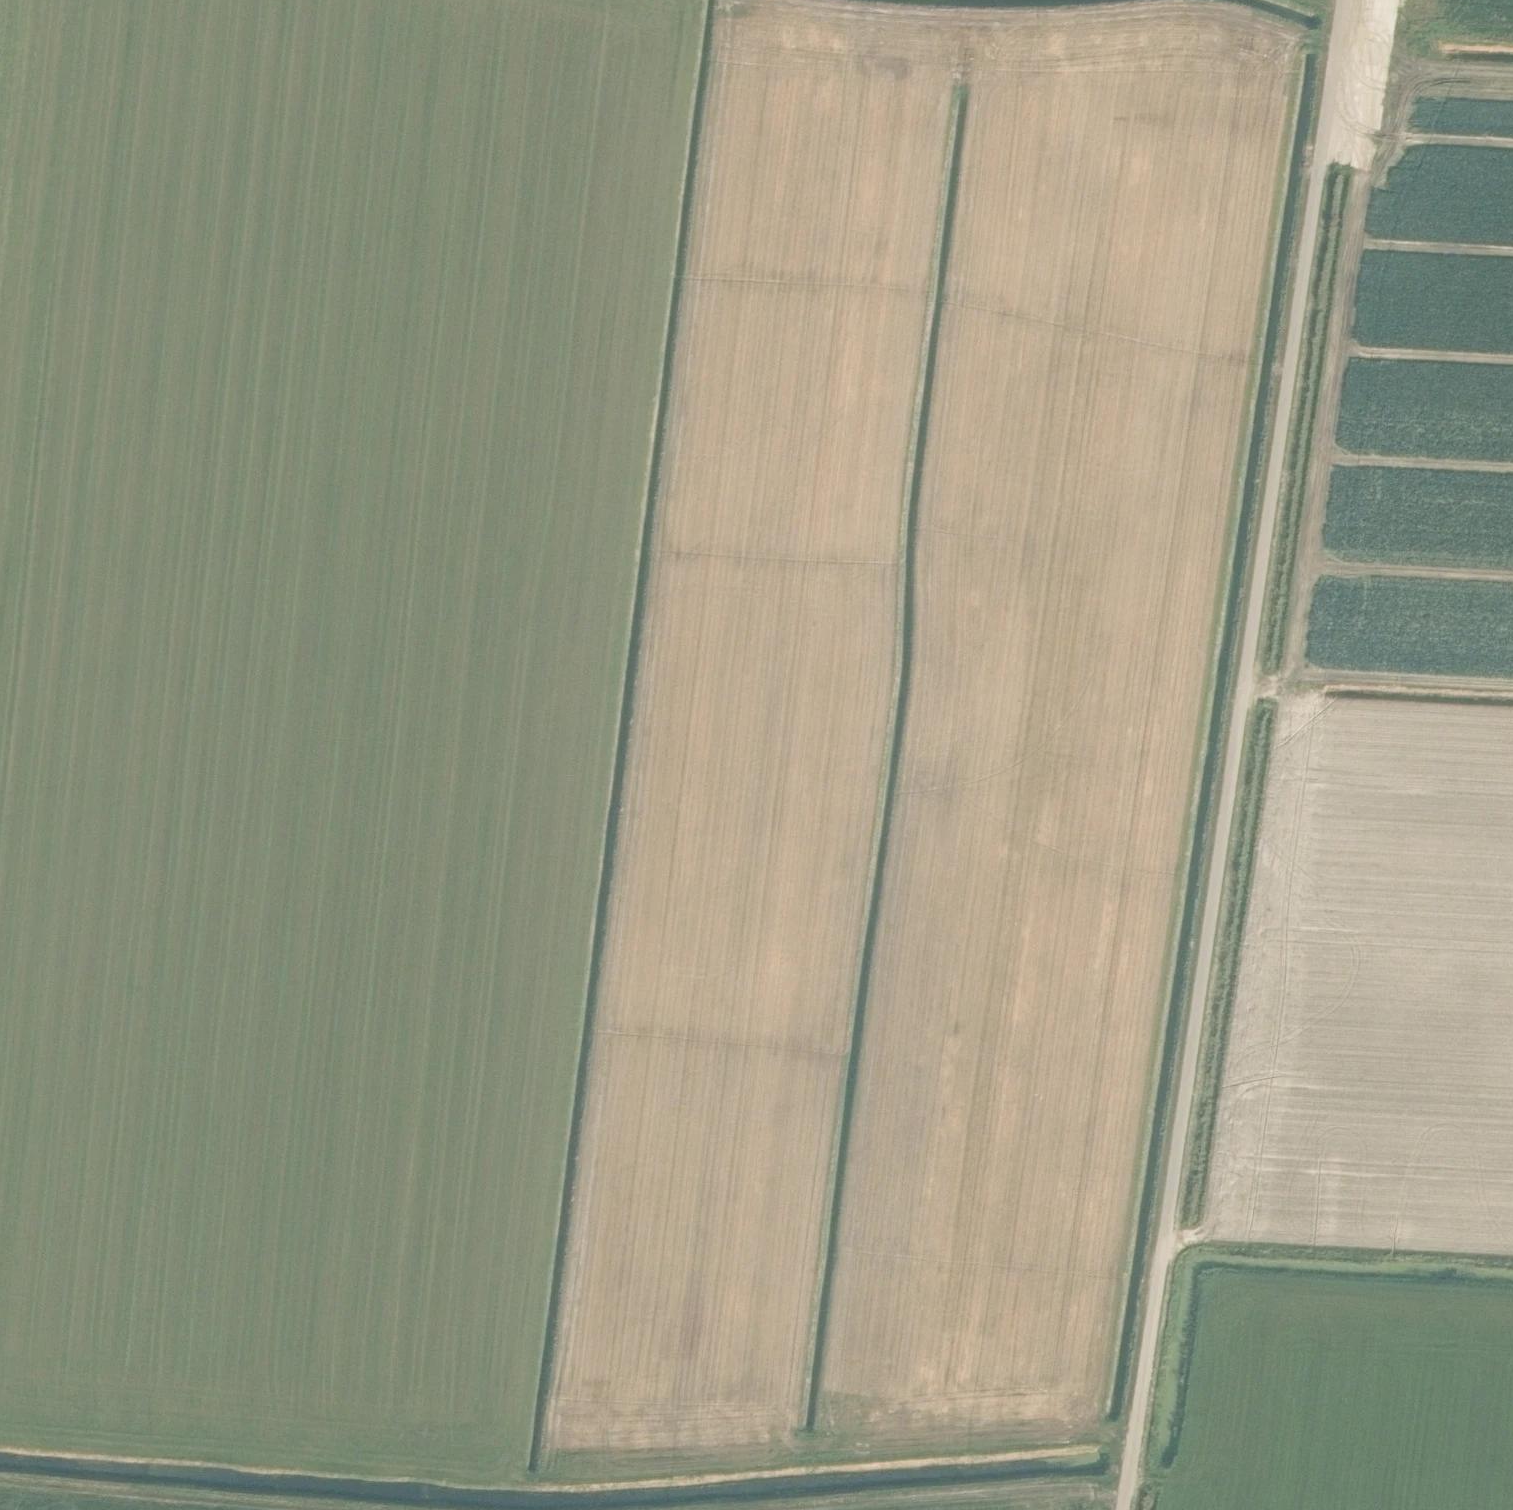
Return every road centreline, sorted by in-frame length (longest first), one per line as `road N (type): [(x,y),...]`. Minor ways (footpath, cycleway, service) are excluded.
road 1 (unclassified): [(1121,1509),(1340,0)]

